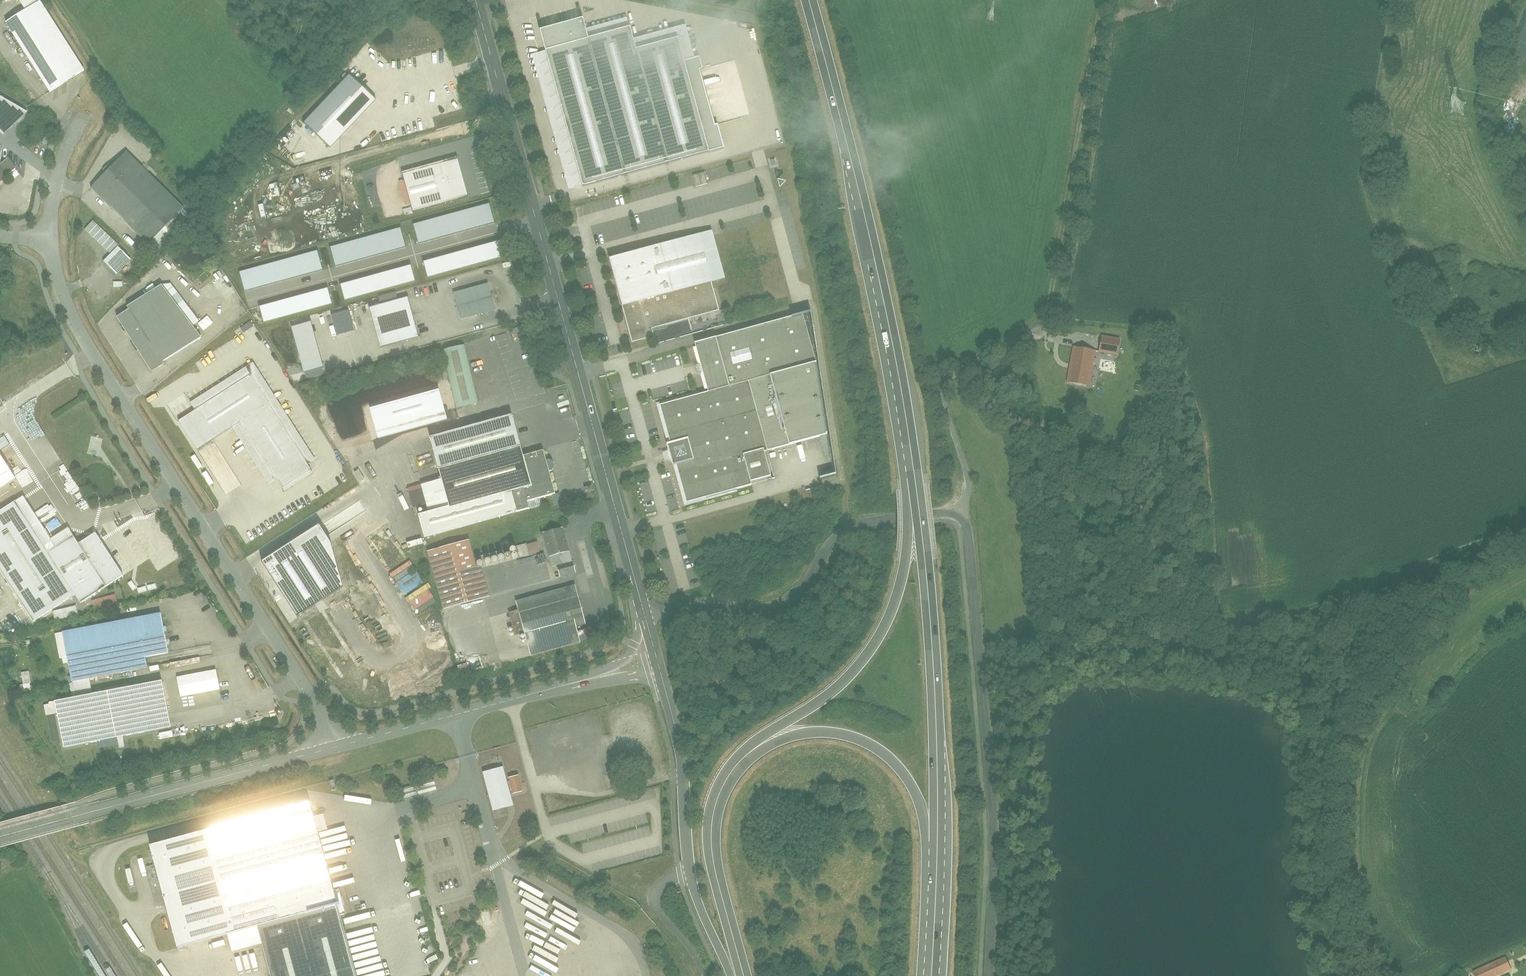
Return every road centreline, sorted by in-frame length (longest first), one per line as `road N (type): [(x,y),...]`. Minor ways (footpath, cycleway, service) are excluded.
road 1 (unclassified): [(986,975),(988,784),(968,531),(957,512),(847,530),(798,592),(775,607),(644,608)]
road 2 (tertiary): [(477,0),(644,608)]
road 3 (residential): [(340,745),(78,330),(49,238)]
road 4 (primary): [(913,481),(885,306),(809,0)]
road 5 (primary): [(936,905),(936,702),(913,481)]
road 6 (residential): [(340,745),(0,838)]
road 7 (track): [(1110,0),(1042,333)]
road 8 (residential): [(658,661),(340,745)]
road 9 (primary): [(913,481),(905,570),(879,640),(853,677),(766,741)]
road 10 (primary): [(766,741),(812,728),(847,730),(898,761),(919,795),(936,905)]
road 11 (primary): [(745,975),(714,861),(713,820),(732,770),(766,741)]
road 12 (track): [(749,0),(792,155),(795,204),(773,210)]
road 13 (tertiary): [(658,661),(681,749),(691,873)]
road 14 (residential): [(49,238),(56,184),(79,119)]

